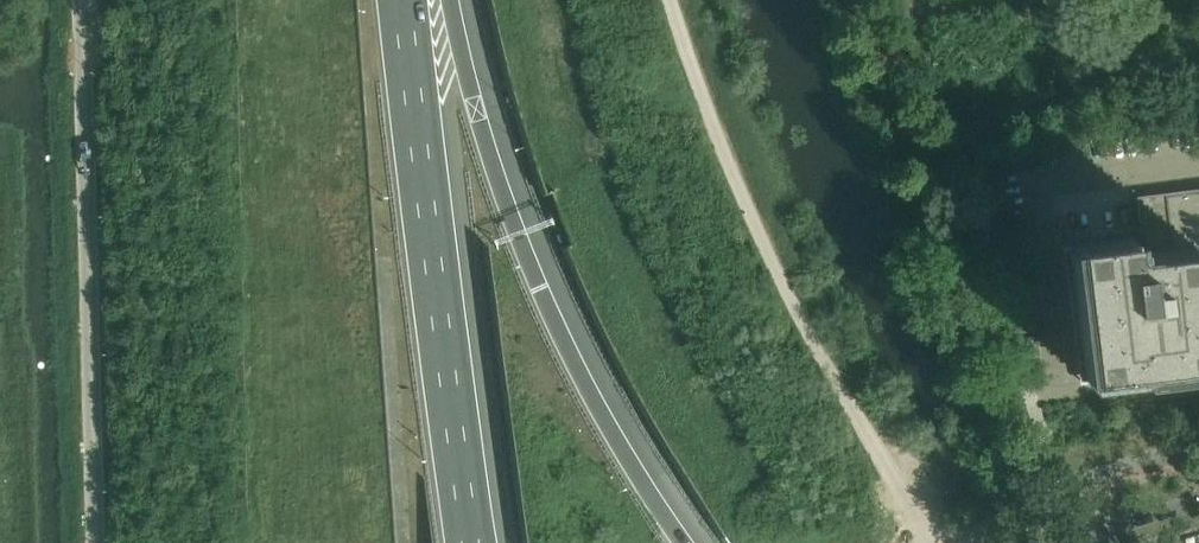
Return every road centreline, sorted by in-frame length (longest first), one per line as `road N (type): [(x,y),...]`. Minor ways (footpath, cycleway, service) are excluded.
road 1 (motorway): [(684,542),(585,383),(539,289),(477,111),(451,0)]
road 2 (motorway): [(474,542),(405,0)]
road 3 (motorway): [(270,0),(300,542)]
road 4 (motorway): [(314,0),(344,542)]
road 5 (unclassified): [(96,542),(75,0)]
road 6 (motorway): [(244,0),(251,542)]
road 7 (tertiary): [(1198,503),(1078,542)]

